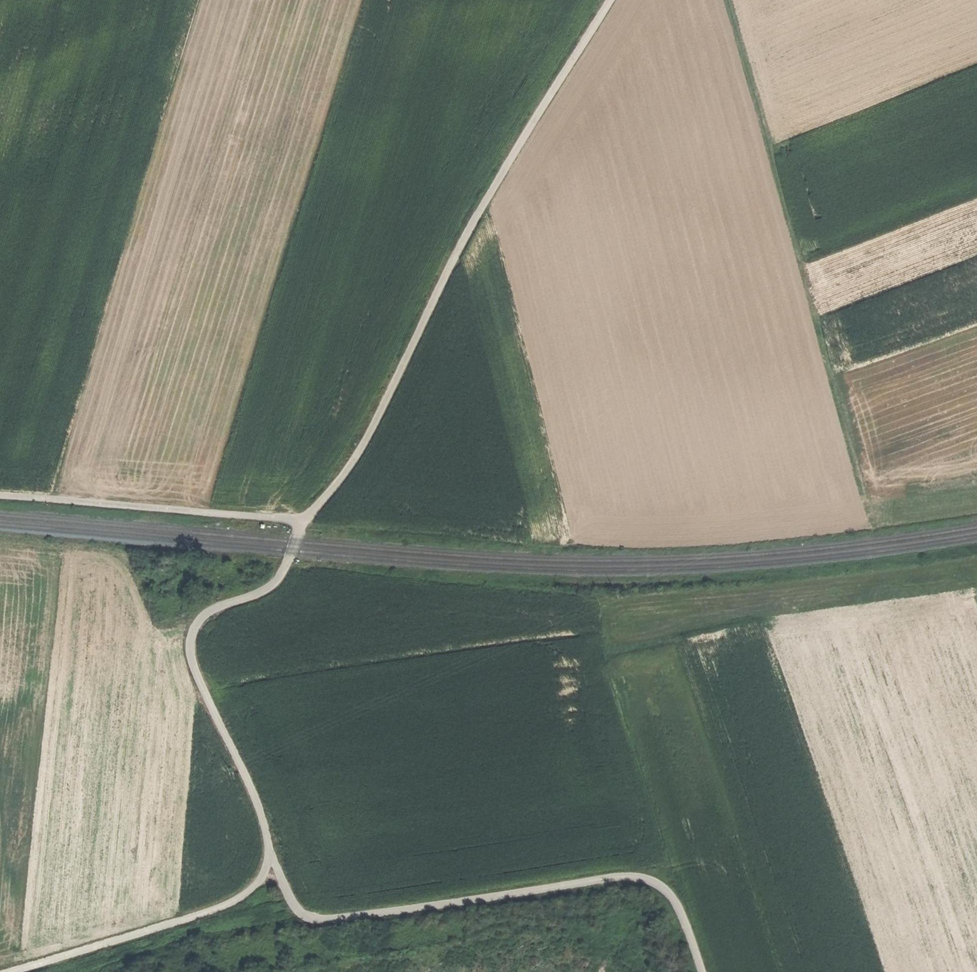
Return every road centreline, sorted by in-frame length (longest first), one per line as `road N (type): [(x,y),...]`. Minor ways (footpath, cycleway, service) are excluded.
road 1 (track): [(609,0),(471,227),(357,455),(306,520),(277,580),(208,611),(191,635),(192,663),(265,819),(272,854),(259,881),(201,914),(7,971)]
road 2 (track): [(272,854),(297,909),(320,921),(620,878),(655,880),(677,901),(700,971)]
road 3 (track): [(306,520),(0,493)]

